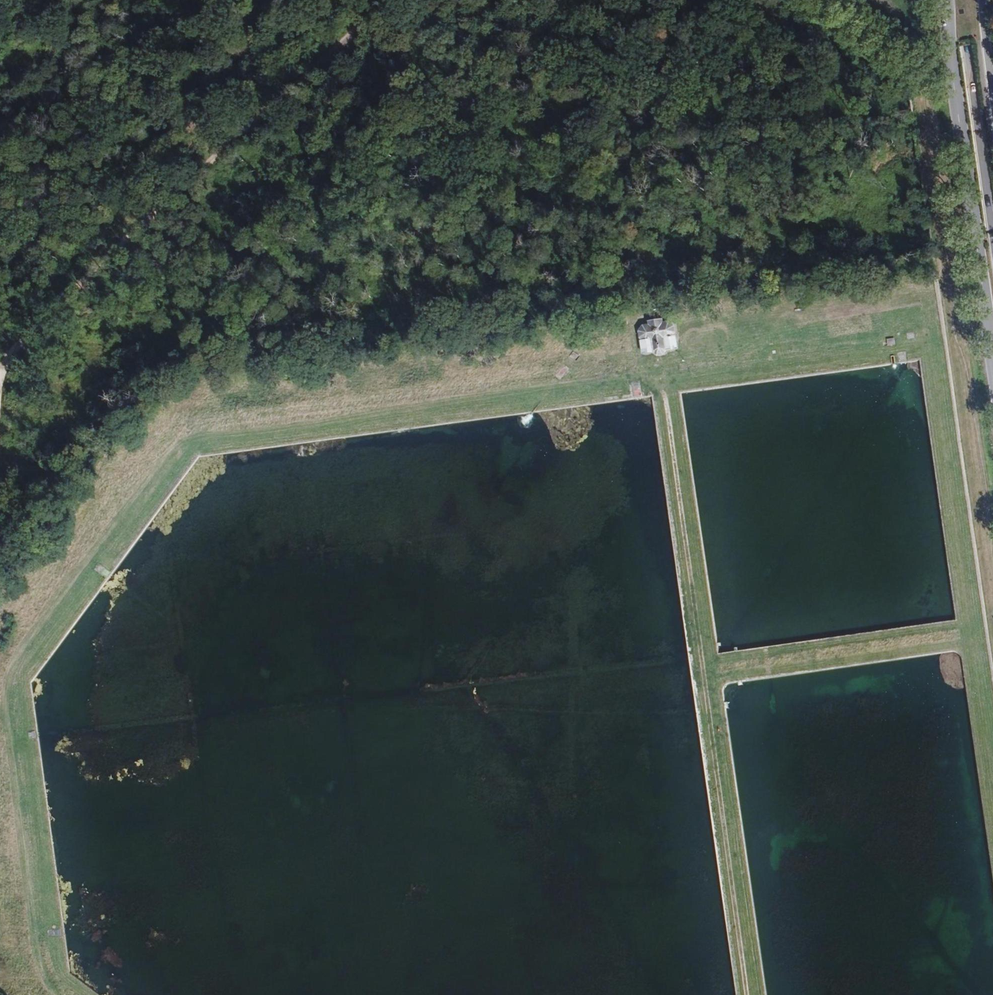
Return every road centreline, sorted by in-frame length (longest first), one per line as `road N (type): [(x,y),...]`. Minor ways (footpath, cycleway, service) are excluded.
road 1 (track): [(752,994),(664,401),(608,345)]
road 2 (track): [(384,0),(15,336),(0,378)]
road 3 (primary): [(946,0),(992,365)]
road 4 (secondary): [(992,239),(959,0)]

